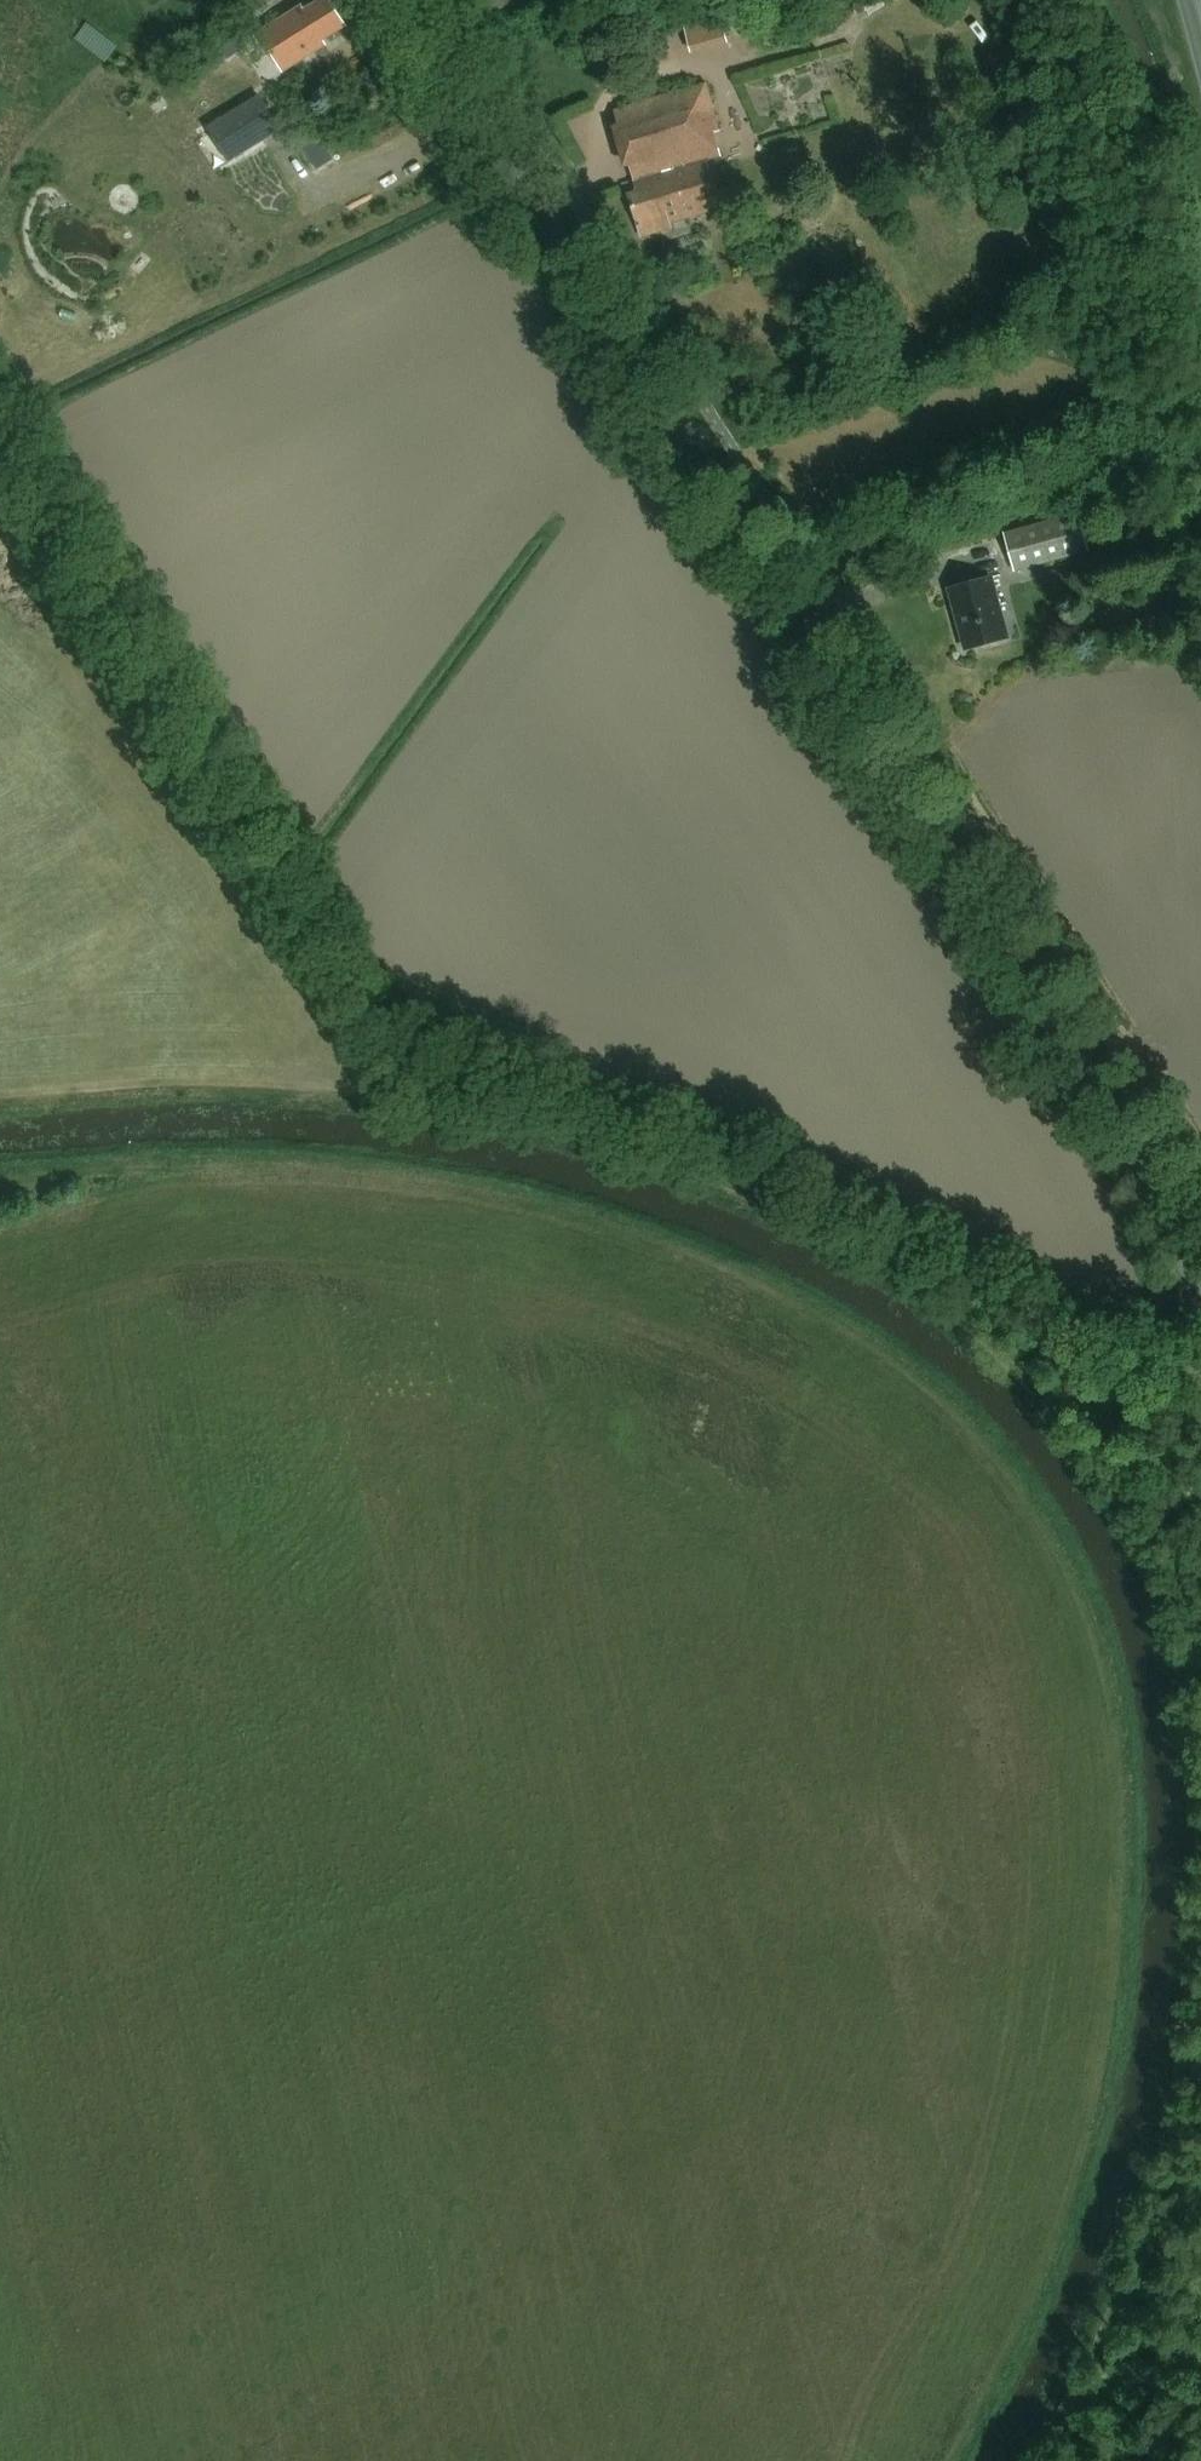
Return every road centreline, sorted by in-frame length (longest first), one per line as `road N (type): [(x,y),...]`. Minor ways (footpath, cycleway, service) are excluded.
road 1 (unclassified): [(1200,1295),(1126,1131),(404,0)]
road 2 (track): [(407,1063),(204,771),(0,402)]

